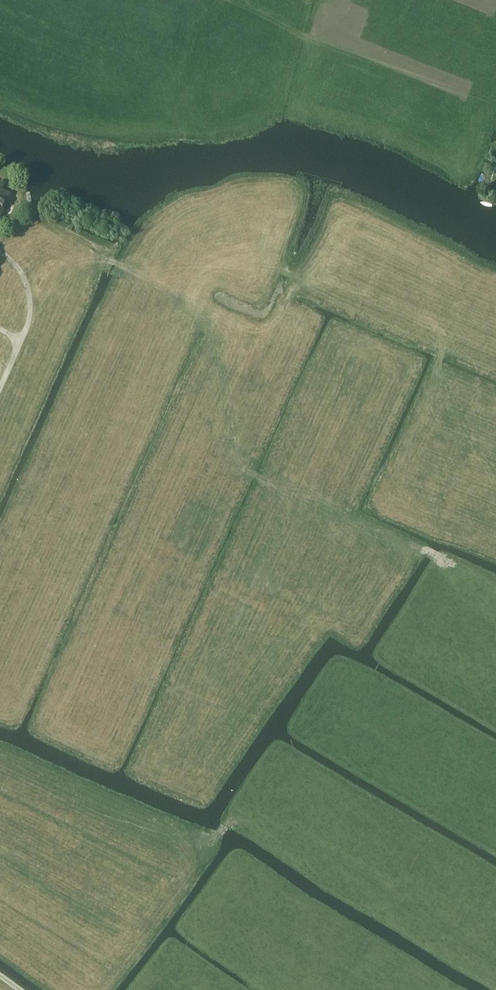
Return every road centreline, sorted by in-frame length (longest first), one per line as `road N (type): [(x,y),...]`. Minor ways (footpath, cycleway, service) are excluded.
road 1 (track): [(250,472),(495,588)]
road 2 (unclassified): [(0,384),(24,333),(30,297),(24,277),(0,250)]

